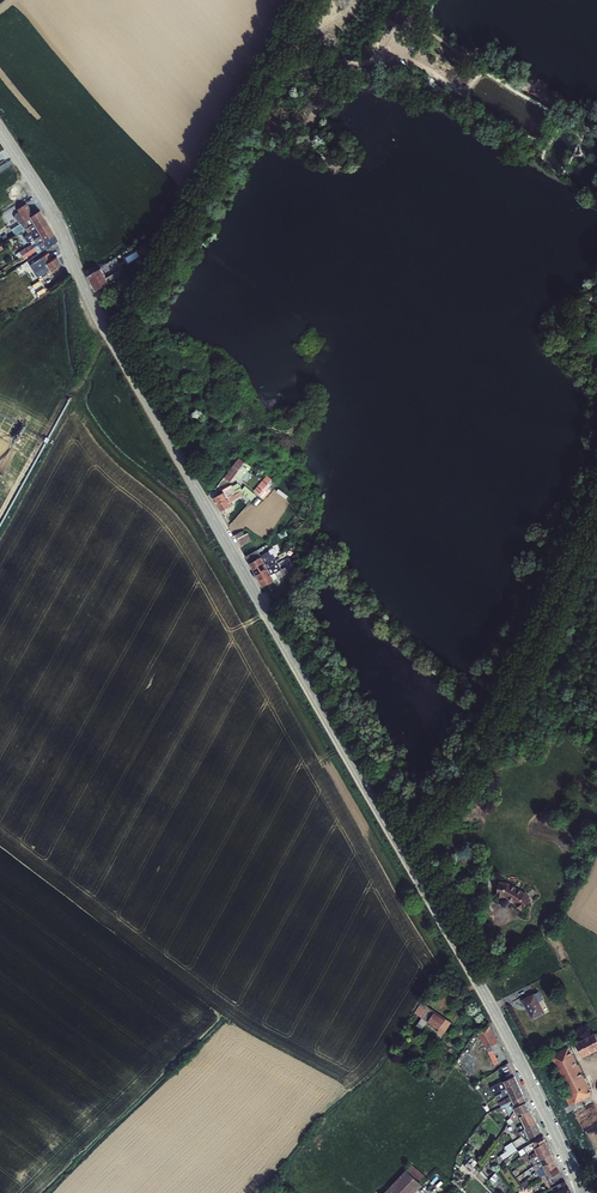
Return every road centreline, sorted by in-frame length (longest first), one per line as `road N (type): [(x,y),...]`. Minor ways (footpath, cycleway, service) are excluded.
road 1 (unclassified): [(0,125),(162,429),(465,956),(584,1192)]
road 2 (track): [(406,856),(486,744),(596,525)]

